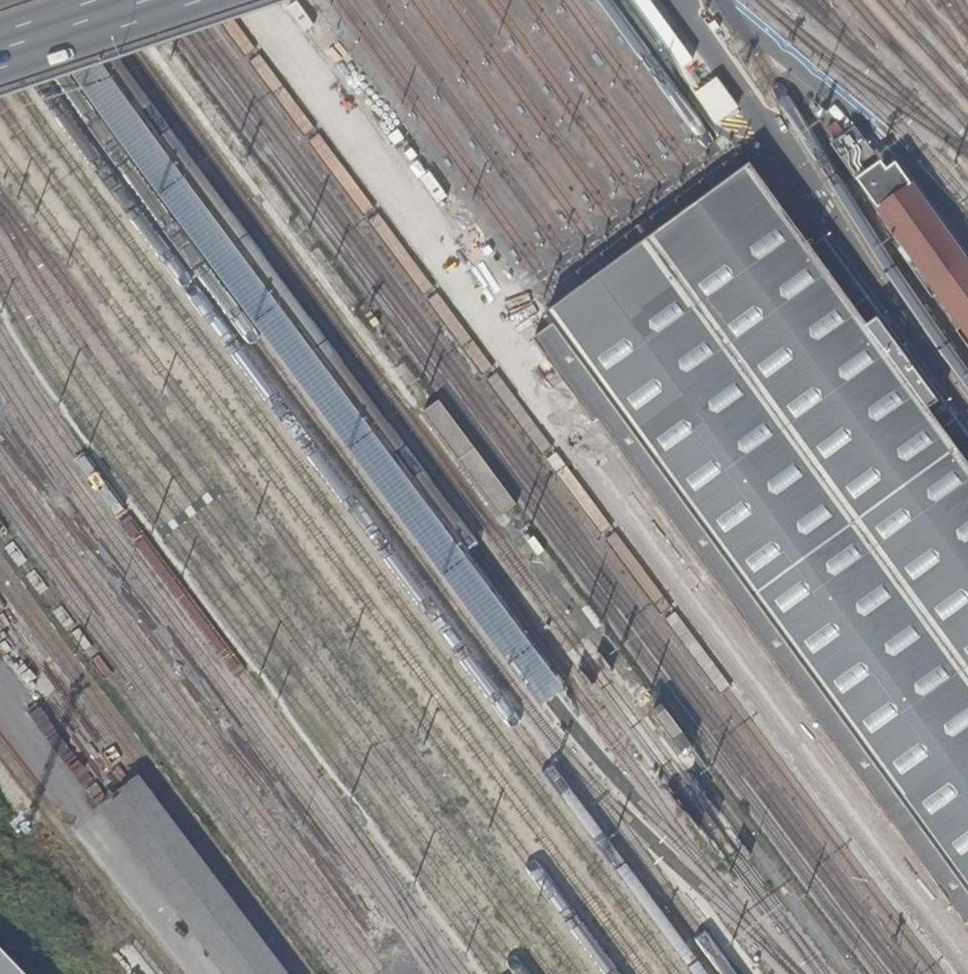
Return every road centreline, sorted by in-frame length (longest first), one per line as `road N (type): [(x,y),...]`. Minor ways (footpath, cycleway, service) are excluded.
road 1 (trunk): [(0,48),(145,0)]

